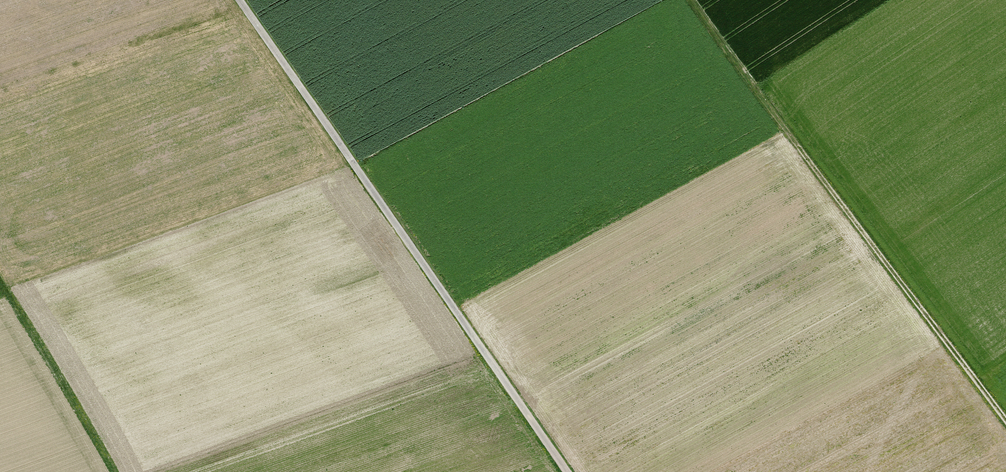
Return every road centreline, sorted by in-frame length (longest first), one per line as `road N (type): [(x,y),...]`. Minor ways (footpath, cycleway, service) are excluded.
road 1 (unclassified): [(565,471),(239,0)]
road 2 (track): [(698,0),(794,142),(1005,420)]
road 3 (track): [(0,278),(126,471)]

